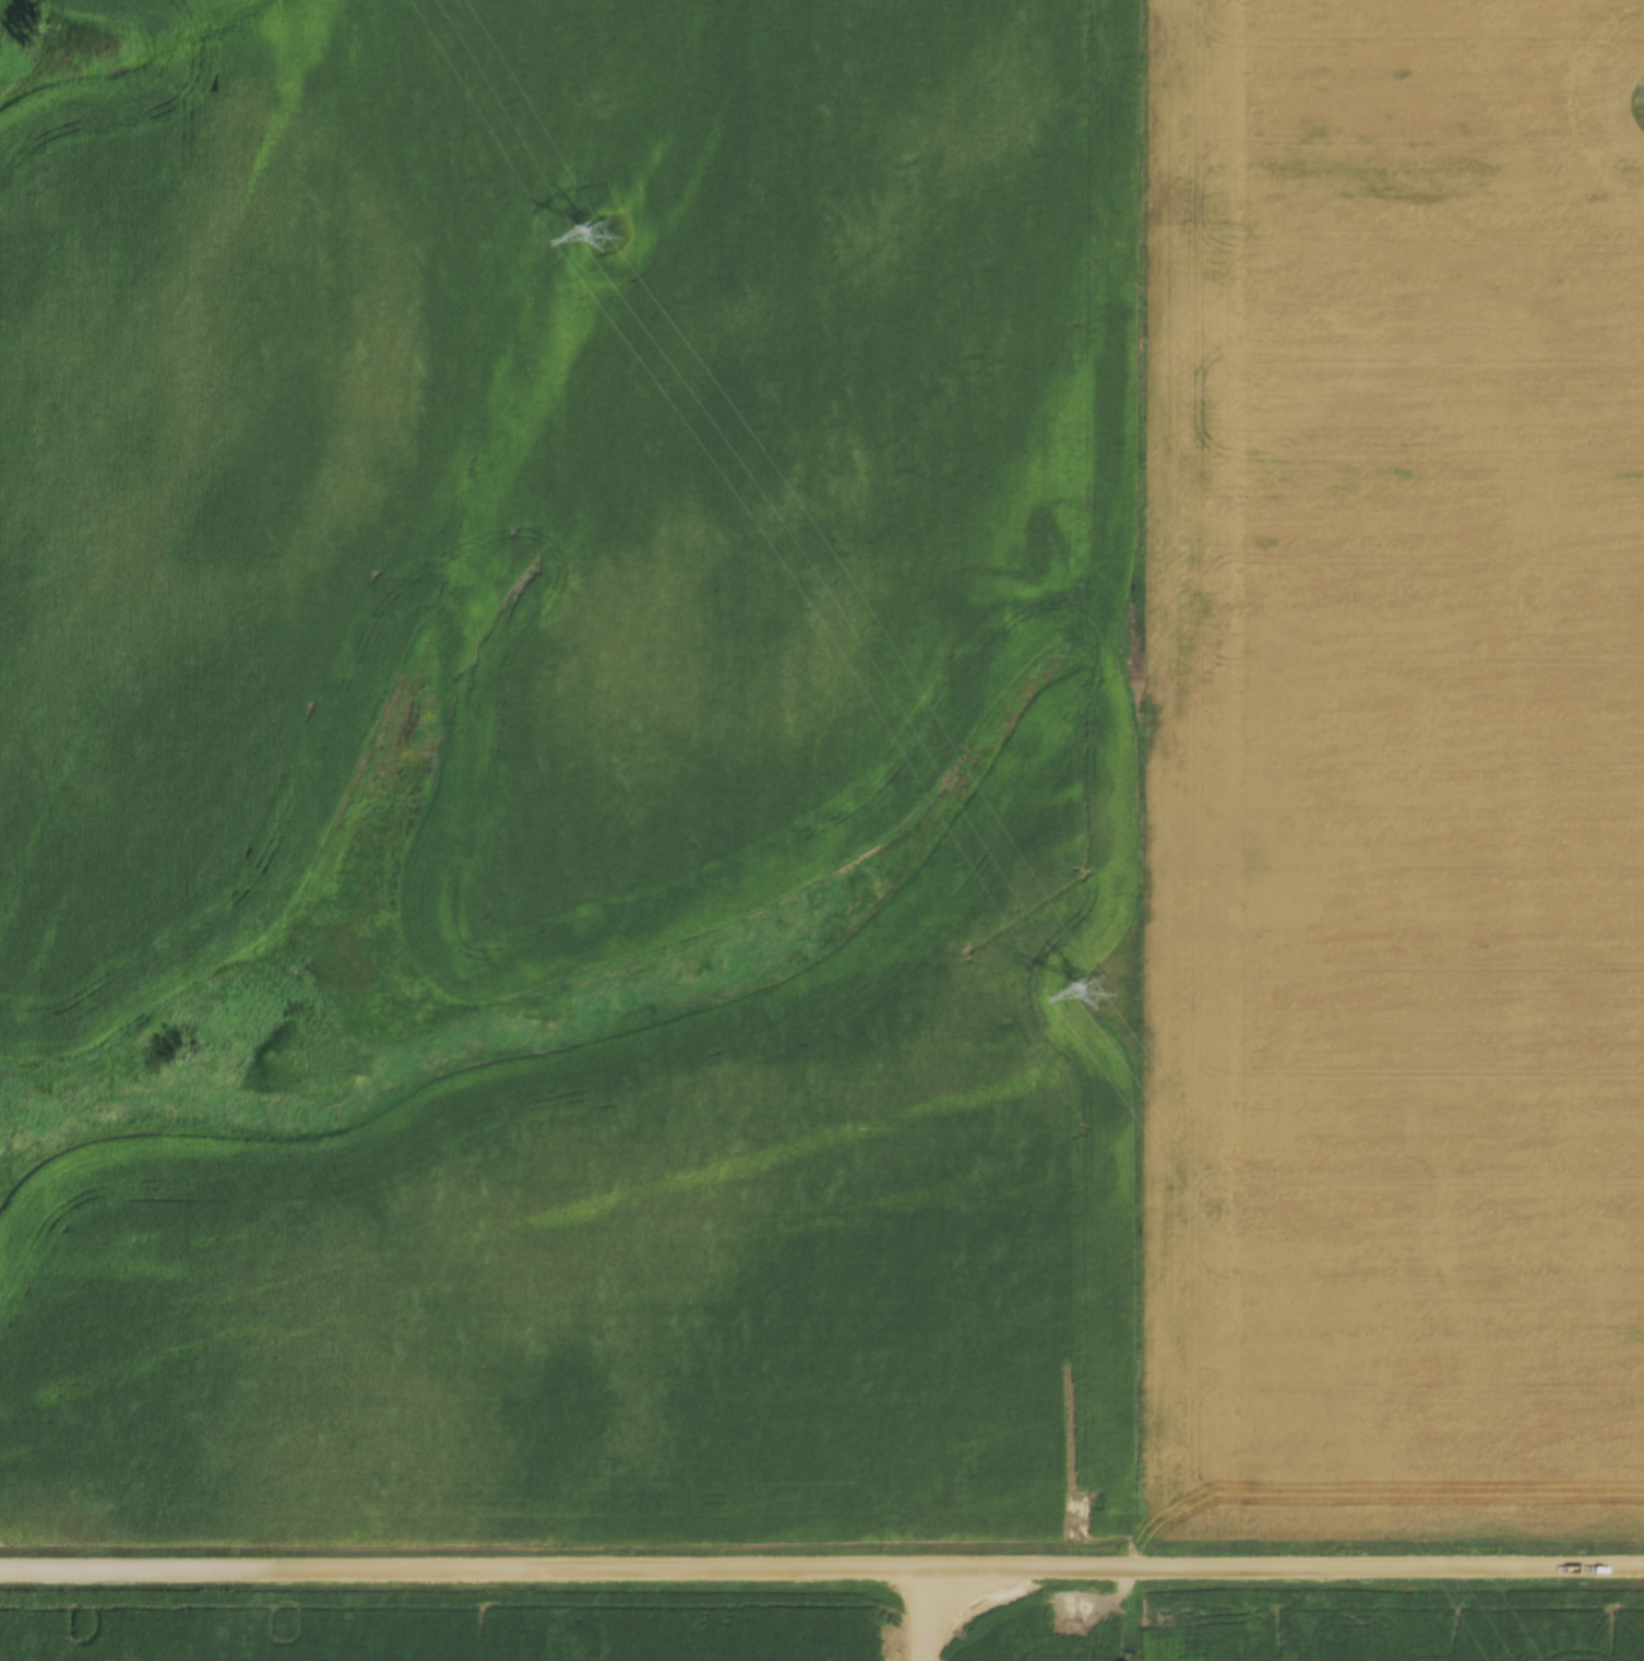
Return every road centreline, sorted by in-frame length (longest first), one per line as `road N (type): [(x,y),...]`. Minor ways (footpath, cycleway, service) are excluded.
road 1 (residential): [(0,1567),(1643,1568)]

